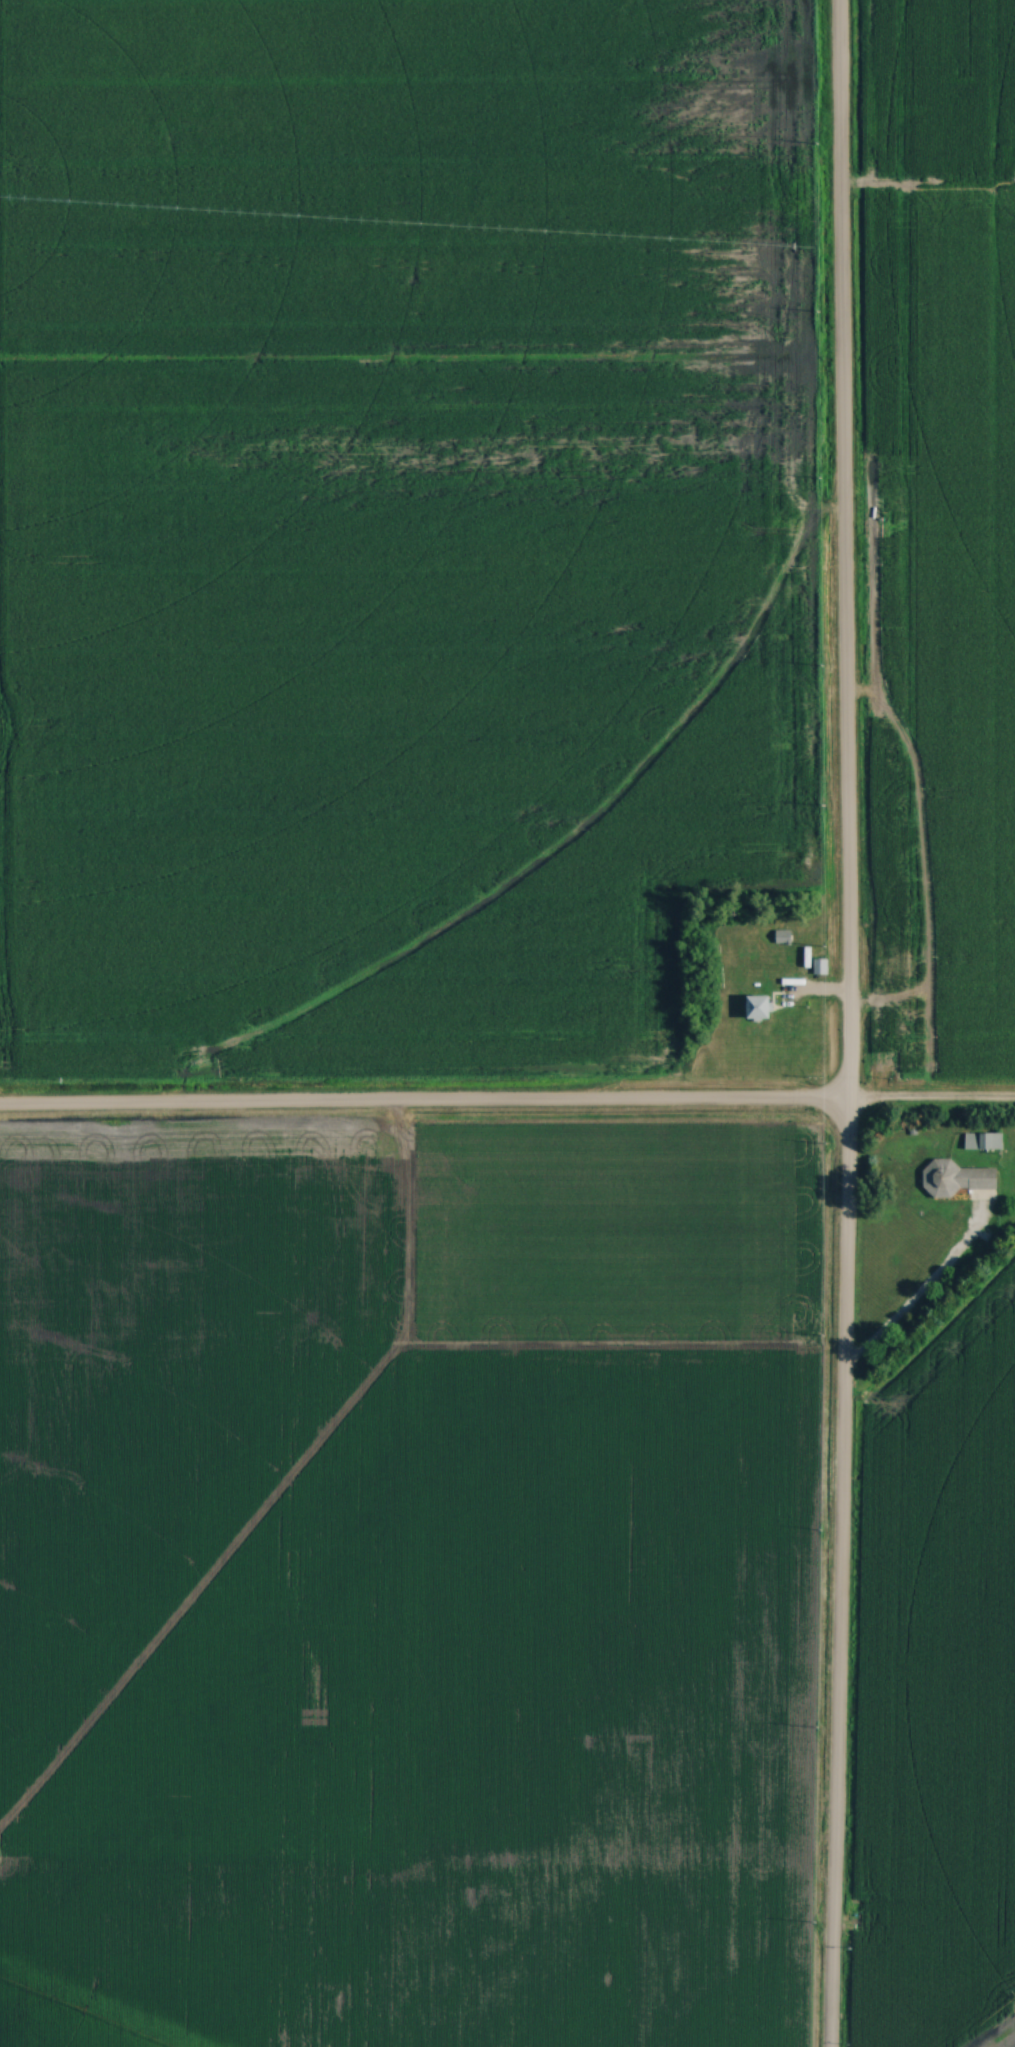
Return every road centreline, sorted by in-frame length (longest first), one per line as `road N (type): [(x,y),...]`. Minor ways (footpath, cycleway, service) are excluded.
road 1 (residential): [(827,2046),(847,1096),(835,0)]
road 2 (residential): [(1014,1095),(0,1108)]

